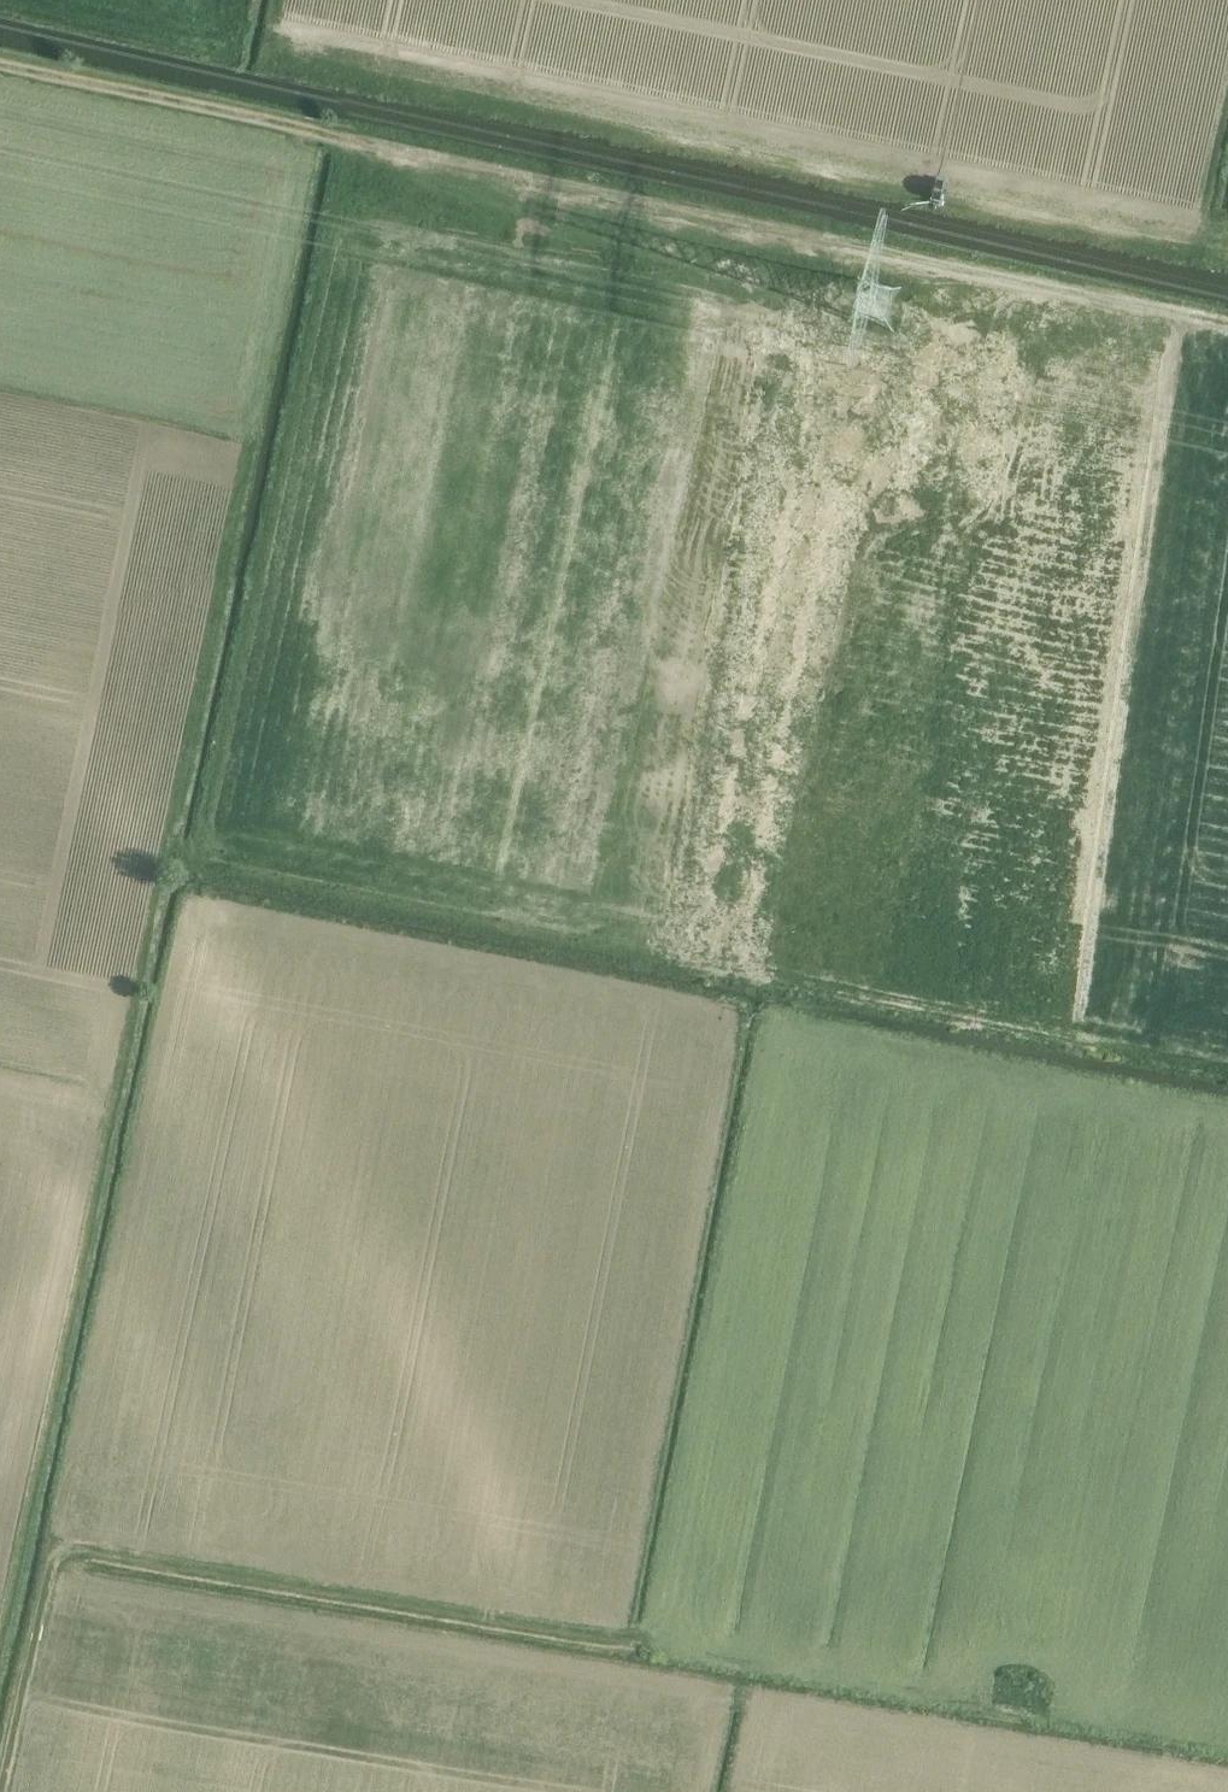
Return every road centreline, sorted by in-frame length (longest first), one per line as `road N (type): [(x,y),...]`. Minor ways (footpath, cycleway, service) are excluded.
road 1 (track): [(2,1791),(52,1557),(82,1540),(1016,1699),(1008,1737),(728,1689)]
road 2 (track): [(0,67),(1227,329)]

